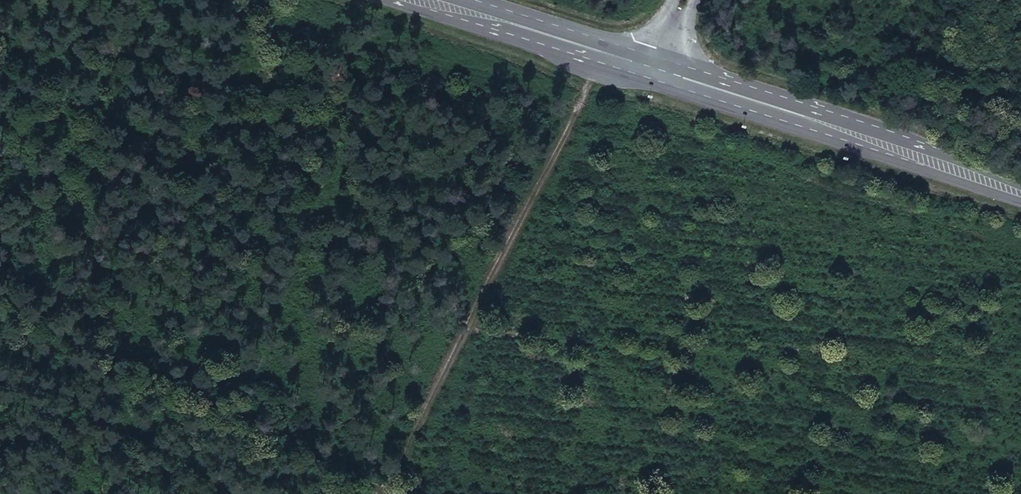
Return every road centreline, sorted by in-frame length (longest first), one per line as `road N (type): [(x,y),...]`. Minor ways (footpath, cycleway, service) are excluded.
road 1 (track): [(0,283),(388,483),(461,493)]
road 2 (track): [(603,54),(382,493)]
road 3 (secondary): [(1020,187),(656,68)]
road 4 (secondary): [(656,68),(423,0)]

